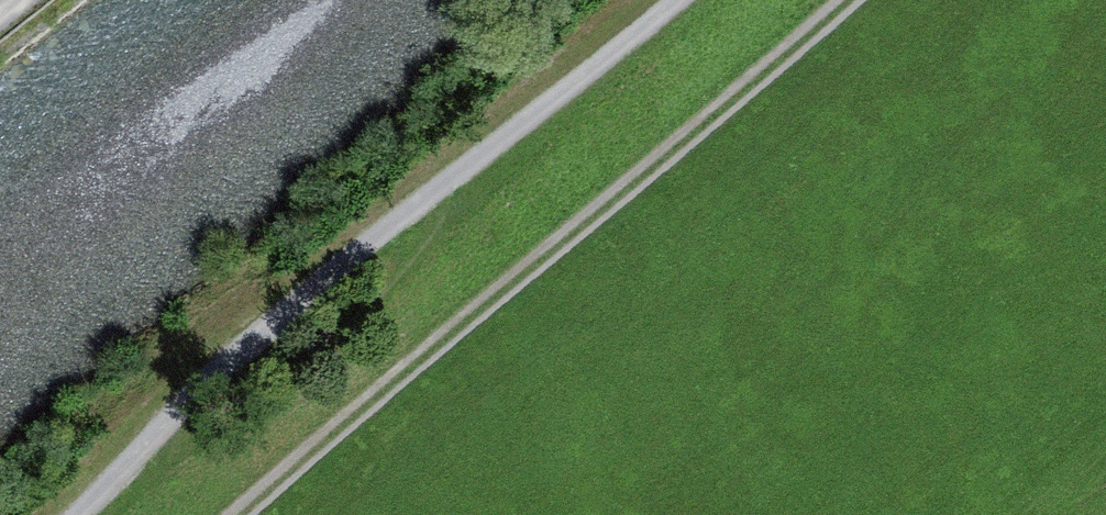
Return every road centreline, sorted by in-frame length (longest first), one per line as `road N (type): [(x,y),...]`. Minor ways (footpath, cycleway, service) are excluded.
road 1 (track): [(238,514),(853,0)]
road 2 (track): [(682,0),(325,278),(83,514)]

